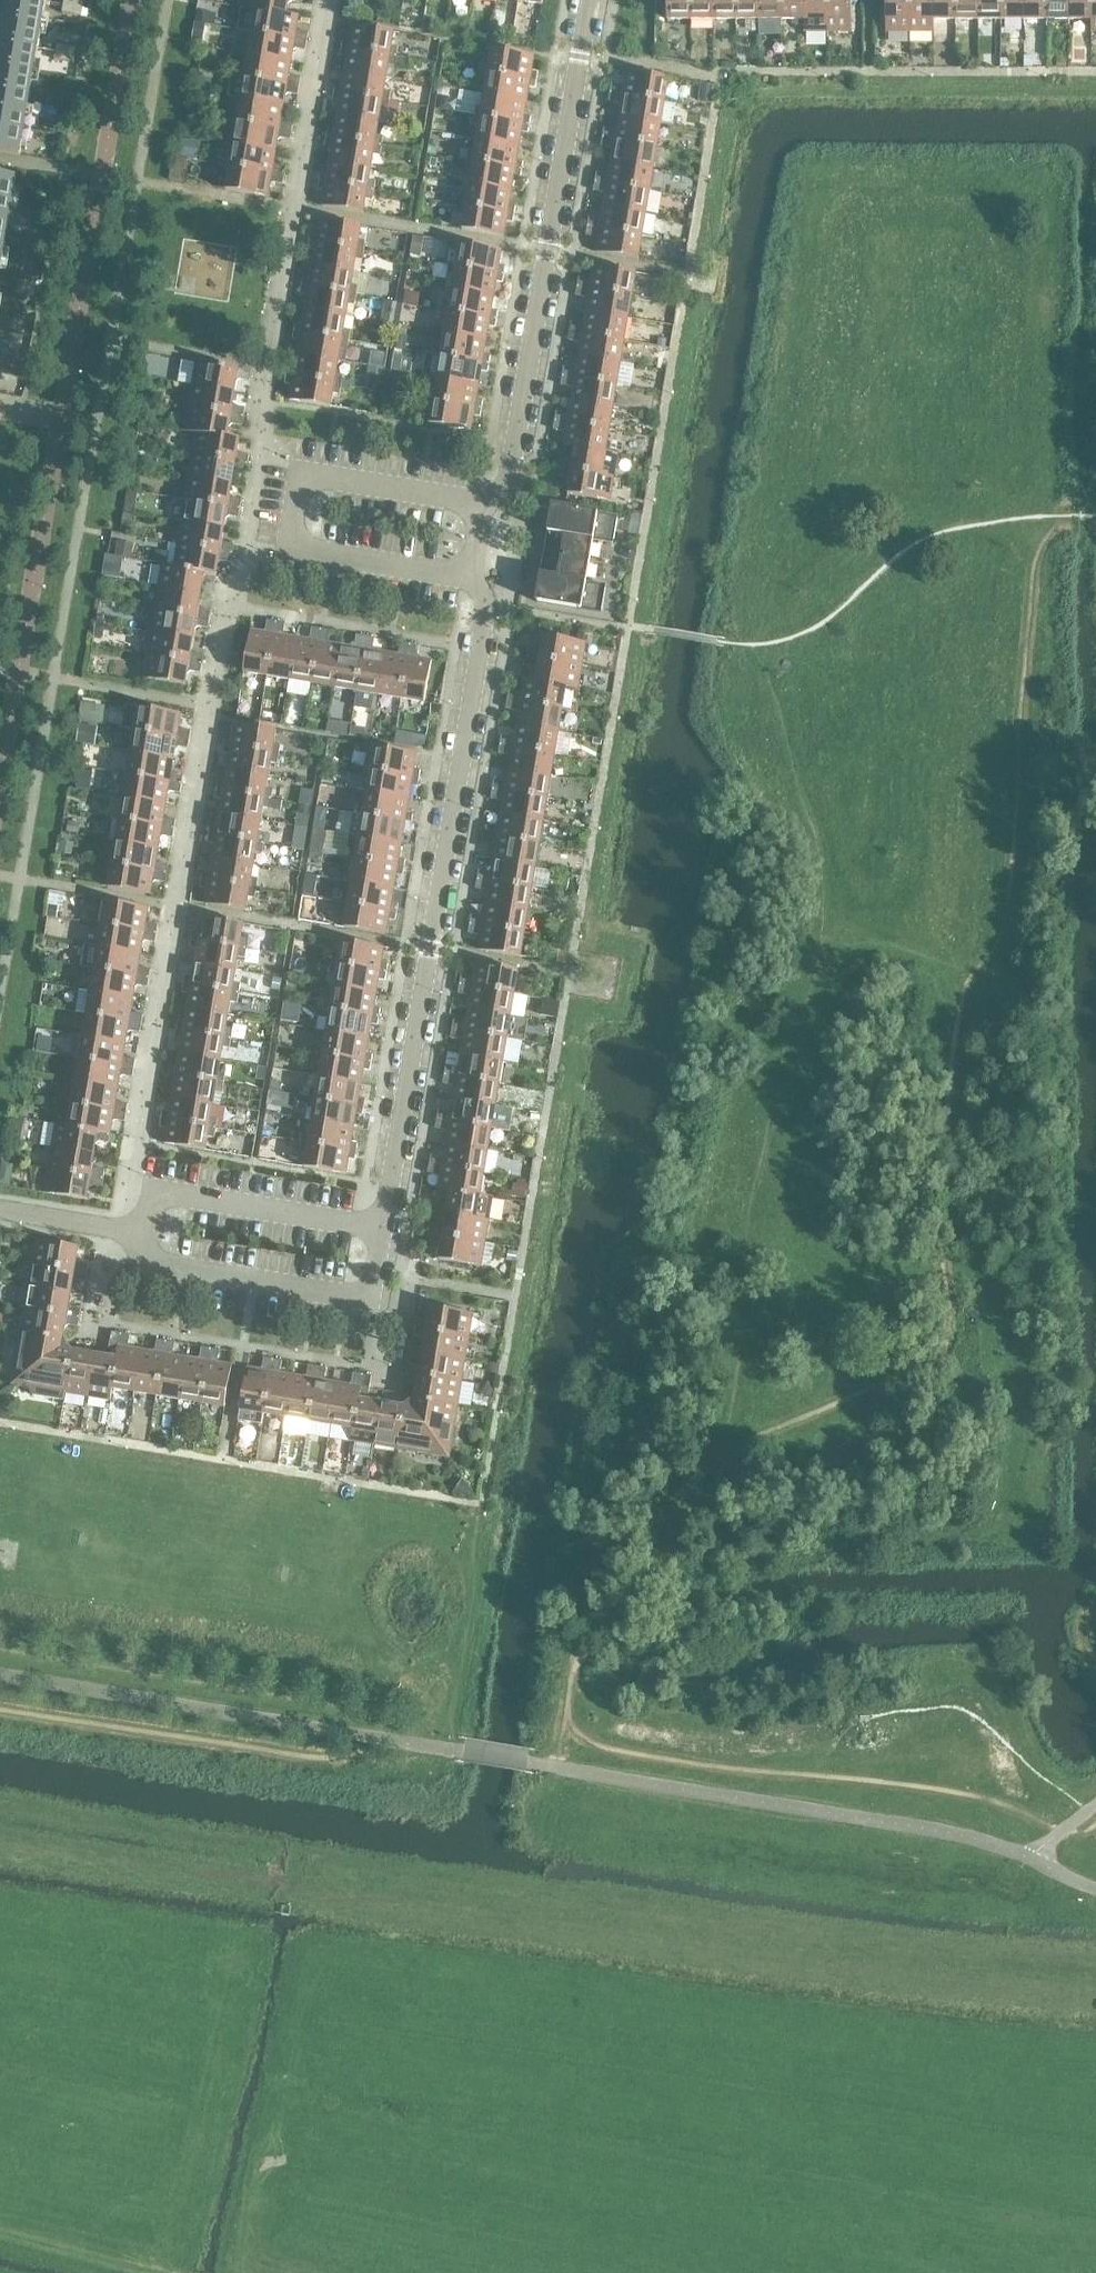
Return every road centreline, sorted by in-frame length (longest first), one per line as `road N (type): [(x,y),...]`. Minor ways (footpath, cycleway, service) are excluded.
road 1 (residential): [(378,1228),(483,604),(471,576),(482,504),(504,484),(514,442),(538,251),(591,0)]
road 2 (residential): [(378,1228),(367,1302),(158,1267),(129,1232)]
road 3 (residential): [(158,1191),(378,1228)]
road 4 (residential): [(129,1232),(0,1210)]

